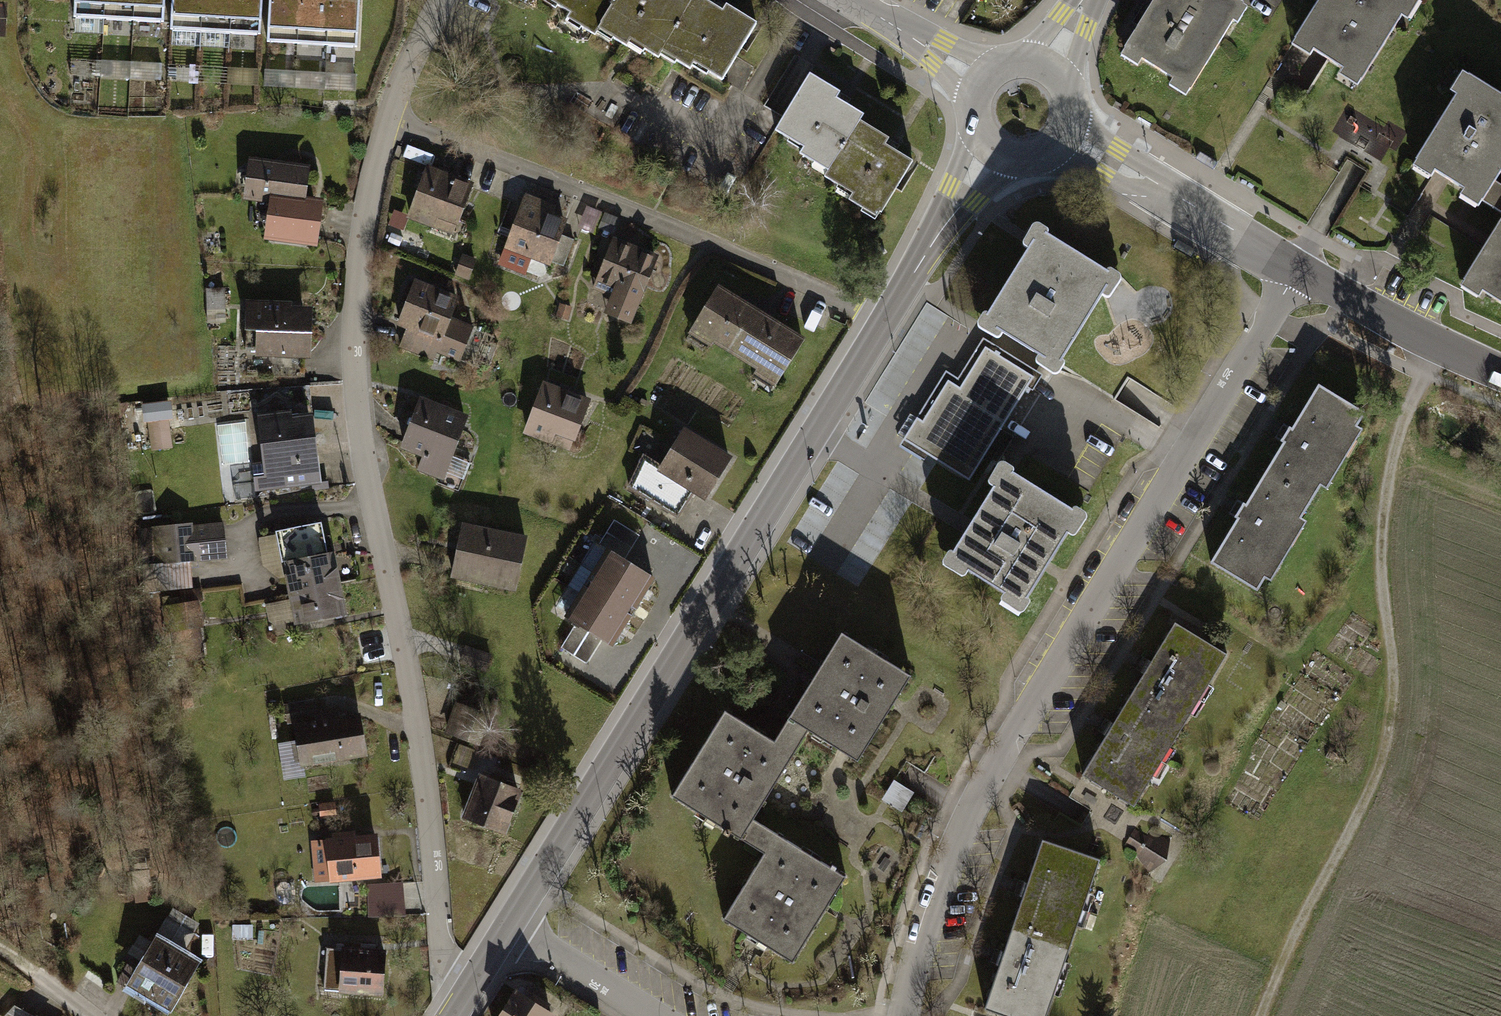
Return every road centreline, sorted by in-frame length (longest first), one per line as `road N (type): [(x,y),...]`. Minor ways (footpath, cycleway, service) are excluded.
road 1 (residential): [(466,992),(447,957),(416,721),(356,394),(354,275),(386,119)]
road 2 (residential): [(1296,269),(1022,717),(965,824),(929,915),(904,1015)]
road 3 (tertiary): [(882,320),(508,924)]
road 4 (track): [(1264,1015),(1394,734),(1385,475),(1439,347)]
road 5 (residential): [(882,320),(709,243),(386,119)]
road 6 (residential): [(1067,133),(1296,269)]
road 7 (residential): [(1296,269),(1500,372)]
road 8 (tertiary): [(988,155),(882,320)]
road 9 (residential): [(508,924),(657,1015)]
road 10 (residential): [(855,0),(981,81)]
road 11 (residential): [(386,119),(437,0)]

